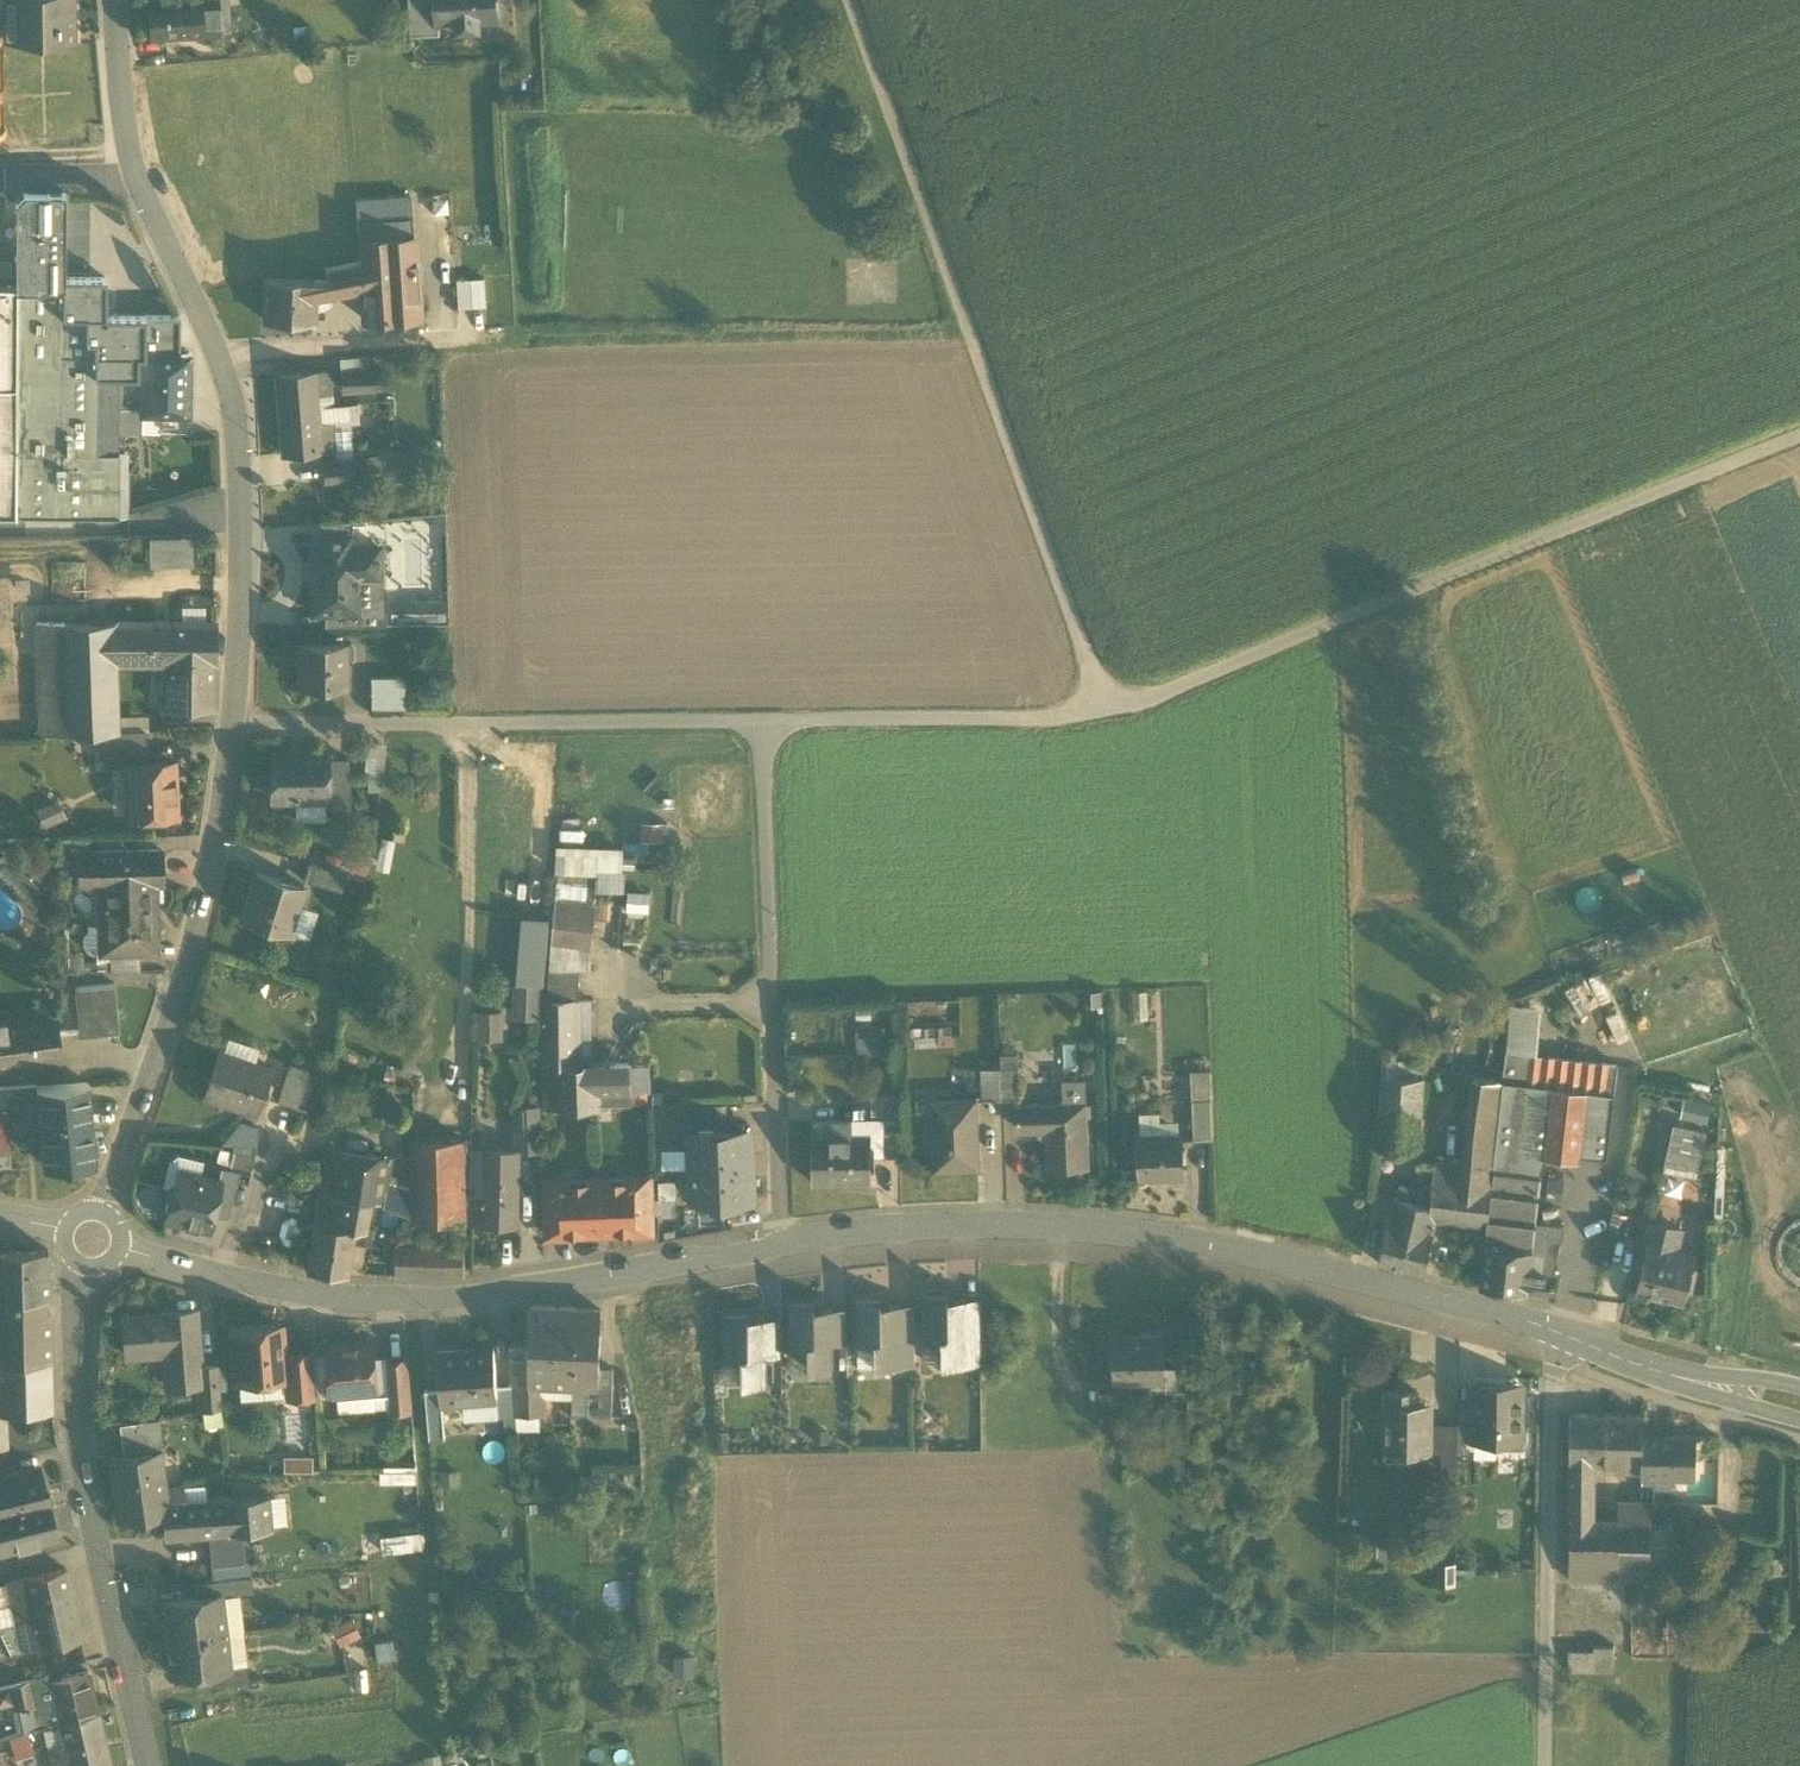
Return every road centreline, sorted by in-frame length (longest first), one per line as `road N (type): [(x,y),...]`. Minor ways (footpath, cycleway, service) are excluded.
road 1 (tertiary): [(125,1252),(309,1294),(410,1301),(579,1281),(836,1234),(957,1222),(1118,1230),(1212,1243),(1529,1322),(1681,1378),(1799,1402)]
road 2 (track): [(761,718),(1107,713),(1799,436)]
road 3 (track): [(847,0),(1107,713)]
road 4 (track): [(780,1247),(761,718)]
road 5 (residential): [(233,722),(184,973),(103,1208)]
road 6 (residential): [(83,1273),(76,1430),(149,1765)]
road 7 (track): [(1546,1765),(1555,1332)]
road 8 (residential): [(115,0),(138,185),(226,356)]
road 9 (residential): [(226,356),(249,520),(233,722)]
road 10 (residential): [(226,356),(501,339)]
road 11 (track): [(761,718),(493,722)]
road 12 (residential): [(493,722),(233,722)]

